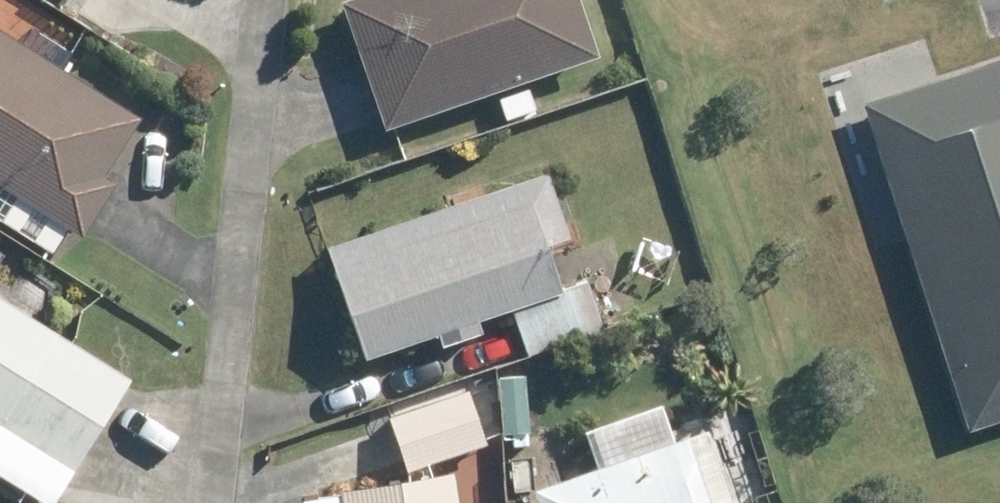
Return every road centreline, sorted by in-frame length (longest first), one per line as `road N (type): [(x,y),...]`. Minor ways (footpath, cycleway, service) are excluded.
road 1 (residential): [(213,502),(262,0)]

